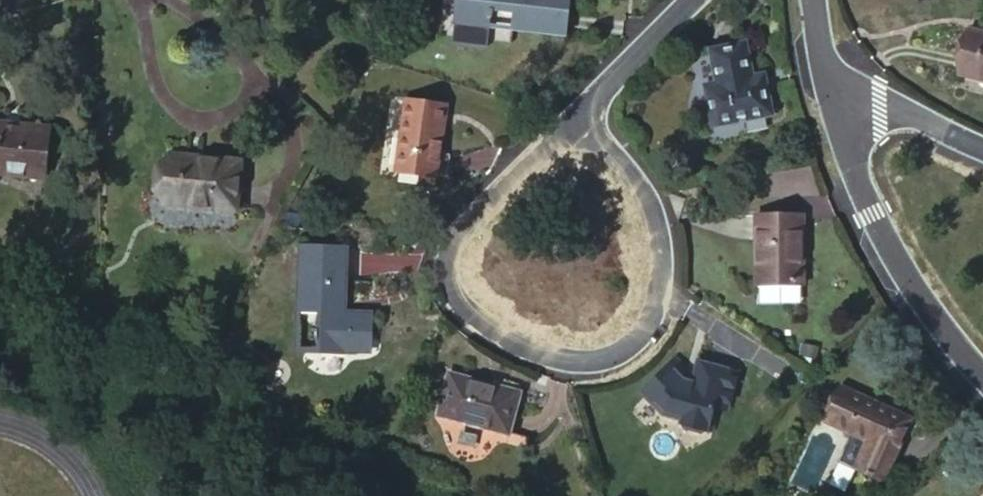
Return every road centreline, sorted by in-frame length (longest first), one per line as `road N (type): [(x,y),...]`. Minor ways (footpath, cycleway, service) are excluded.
road 1 (residential): [(584,109),(451,234),(447,287),(473,324),(526,353),(567,362),(612,359),(645,334),(662,291),(661,227),(648,194)]
road 2 (residential): [(825,79),(851,165),(899,266),(982,375)]
road 3 (residential): [(825,79),(982,140)]
road 4 (residential): [(692,0),(584,109)]

